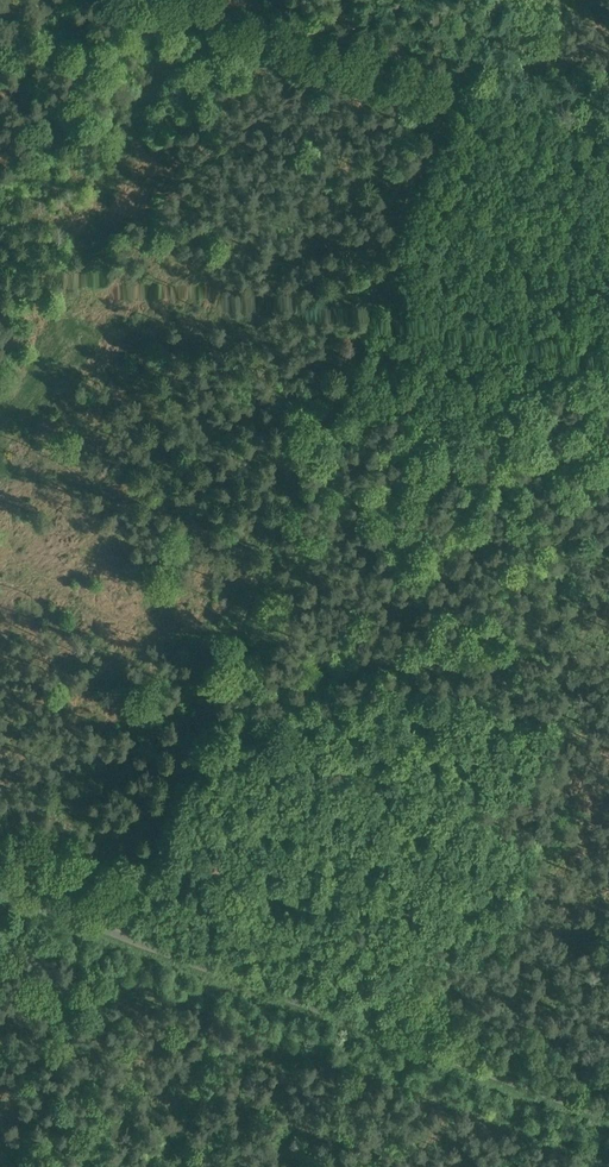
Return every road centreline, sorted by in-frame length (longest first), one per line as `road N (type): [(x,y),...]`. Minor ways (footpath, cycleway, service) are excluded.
road 1 (track): [(104,921),(488,0)]
road 2 (track): [(608,1115),(104,921)]
road 3 (track): [(285,0),(608,131)]

